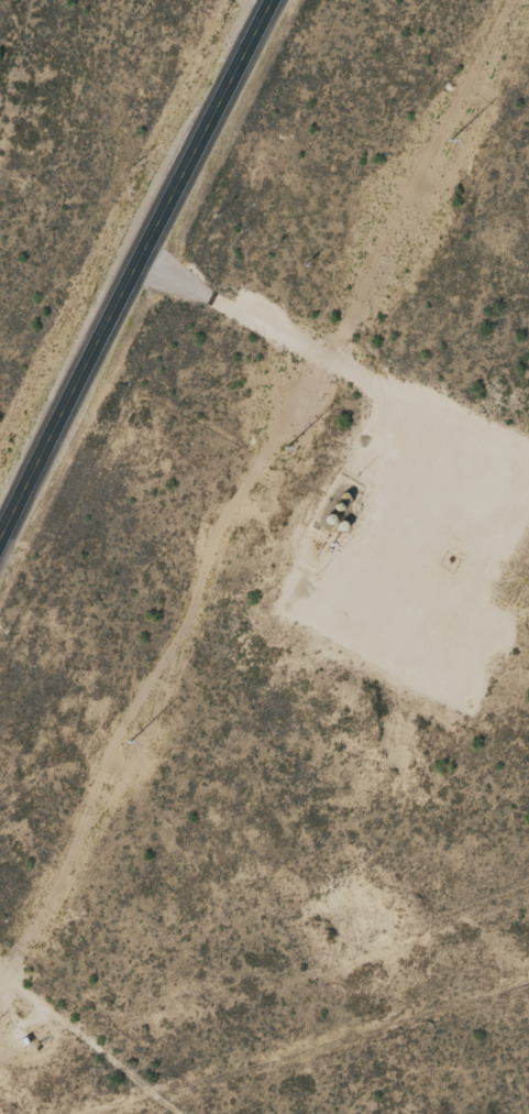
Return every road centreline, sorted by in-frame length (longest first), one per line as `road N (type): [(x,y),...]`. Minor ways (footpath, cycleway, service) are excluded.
road 1 (primary): [(0,546),(268,0)]
road 2 (track): [(0,965),(192,1113)]

